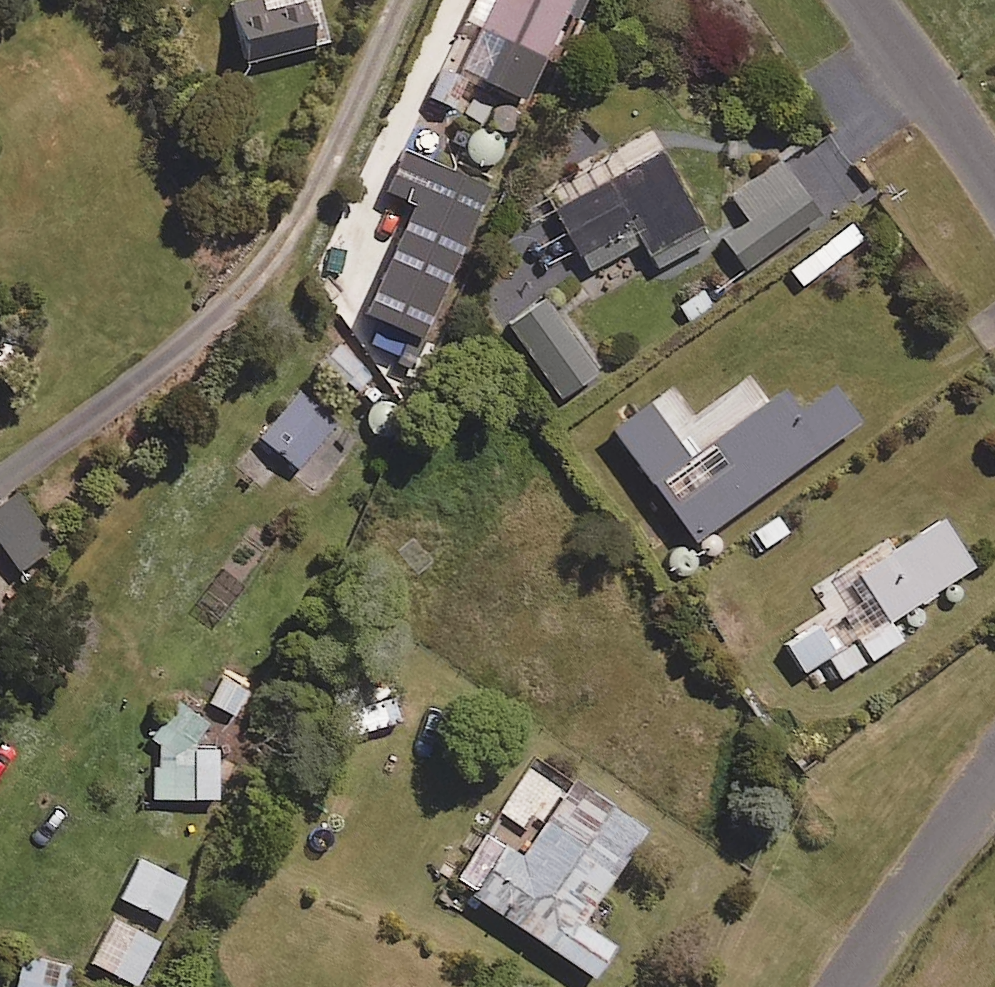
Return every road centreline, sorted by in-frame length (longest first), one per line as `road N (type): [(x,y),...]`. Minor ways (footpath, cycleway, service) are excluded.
road 1 (residential): [(994,772),(848,986)]
road 2 (residential): [(868,0),(994,178)]

